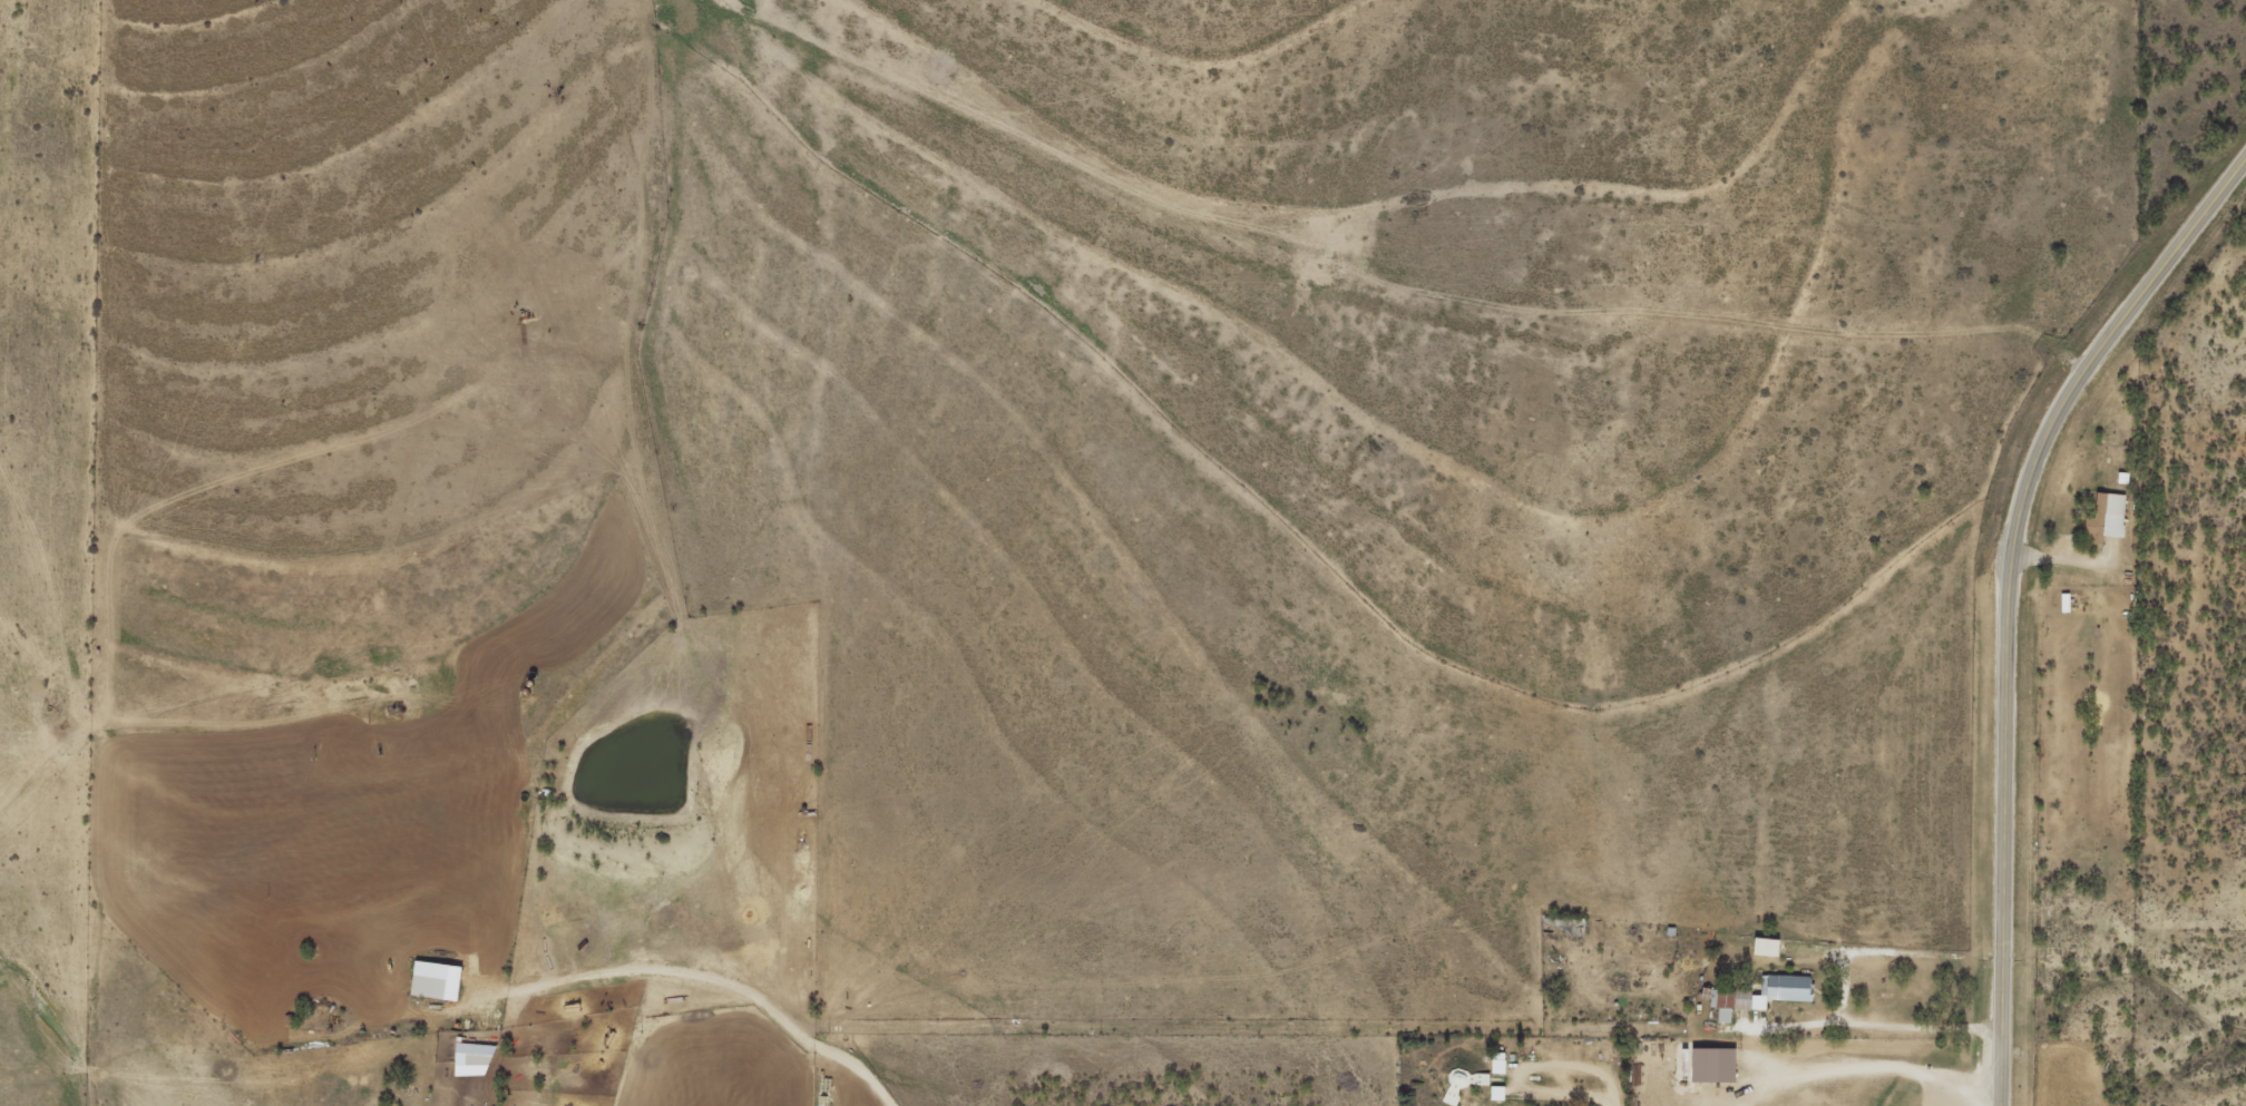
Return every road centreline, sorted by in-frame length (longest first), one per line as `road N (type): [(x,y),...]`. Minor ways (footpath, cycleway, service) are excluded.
road 1 (tertiary): [(2245,161),(2113,333),(2034,467),(2015,542),(2009,623),(2002,1105)]

